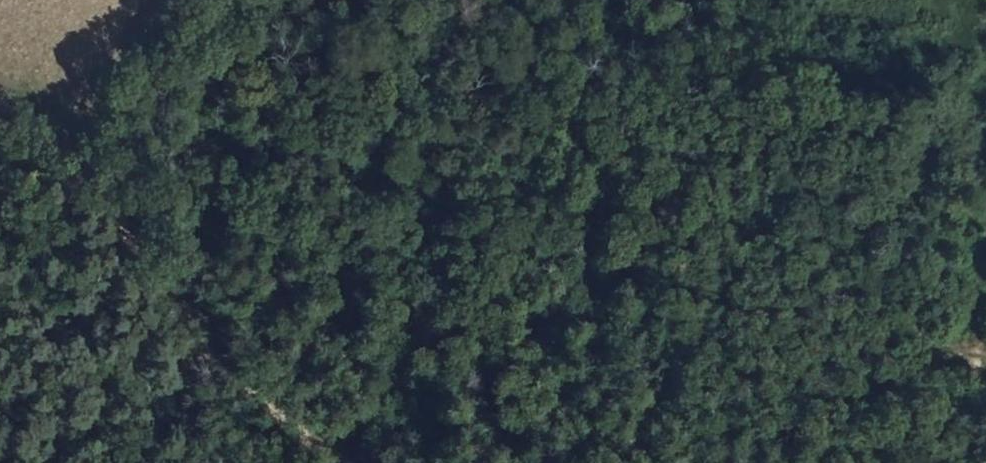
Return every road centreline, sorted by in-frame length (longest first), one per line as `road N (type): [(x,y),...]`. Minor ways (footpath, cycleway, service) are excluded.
road 1 (track): [(0,96),(437,200),(963,356)]
road 2 (track): [(379,462),(219,346),(91,170),(0,103)]
road 3 (track): [(673,0),(743,78),(926,327),(985,367)]

